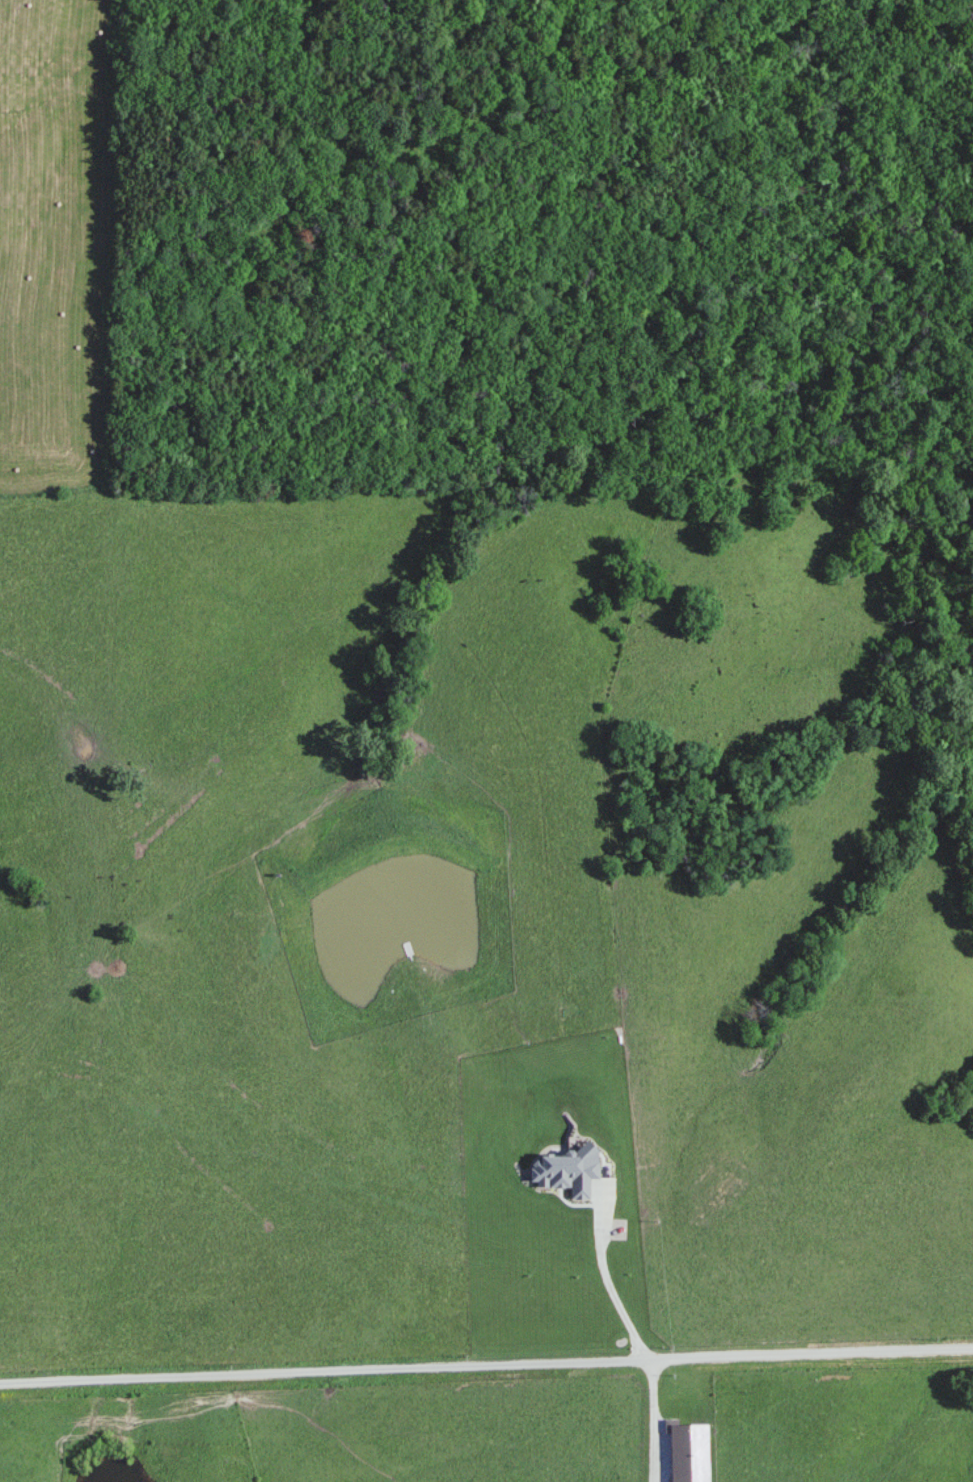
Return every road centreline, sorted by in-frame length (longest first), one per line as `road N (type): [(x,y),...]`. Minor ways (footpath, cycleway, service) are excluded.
road 1 (residential): [(972,1352),(0,1384)]

